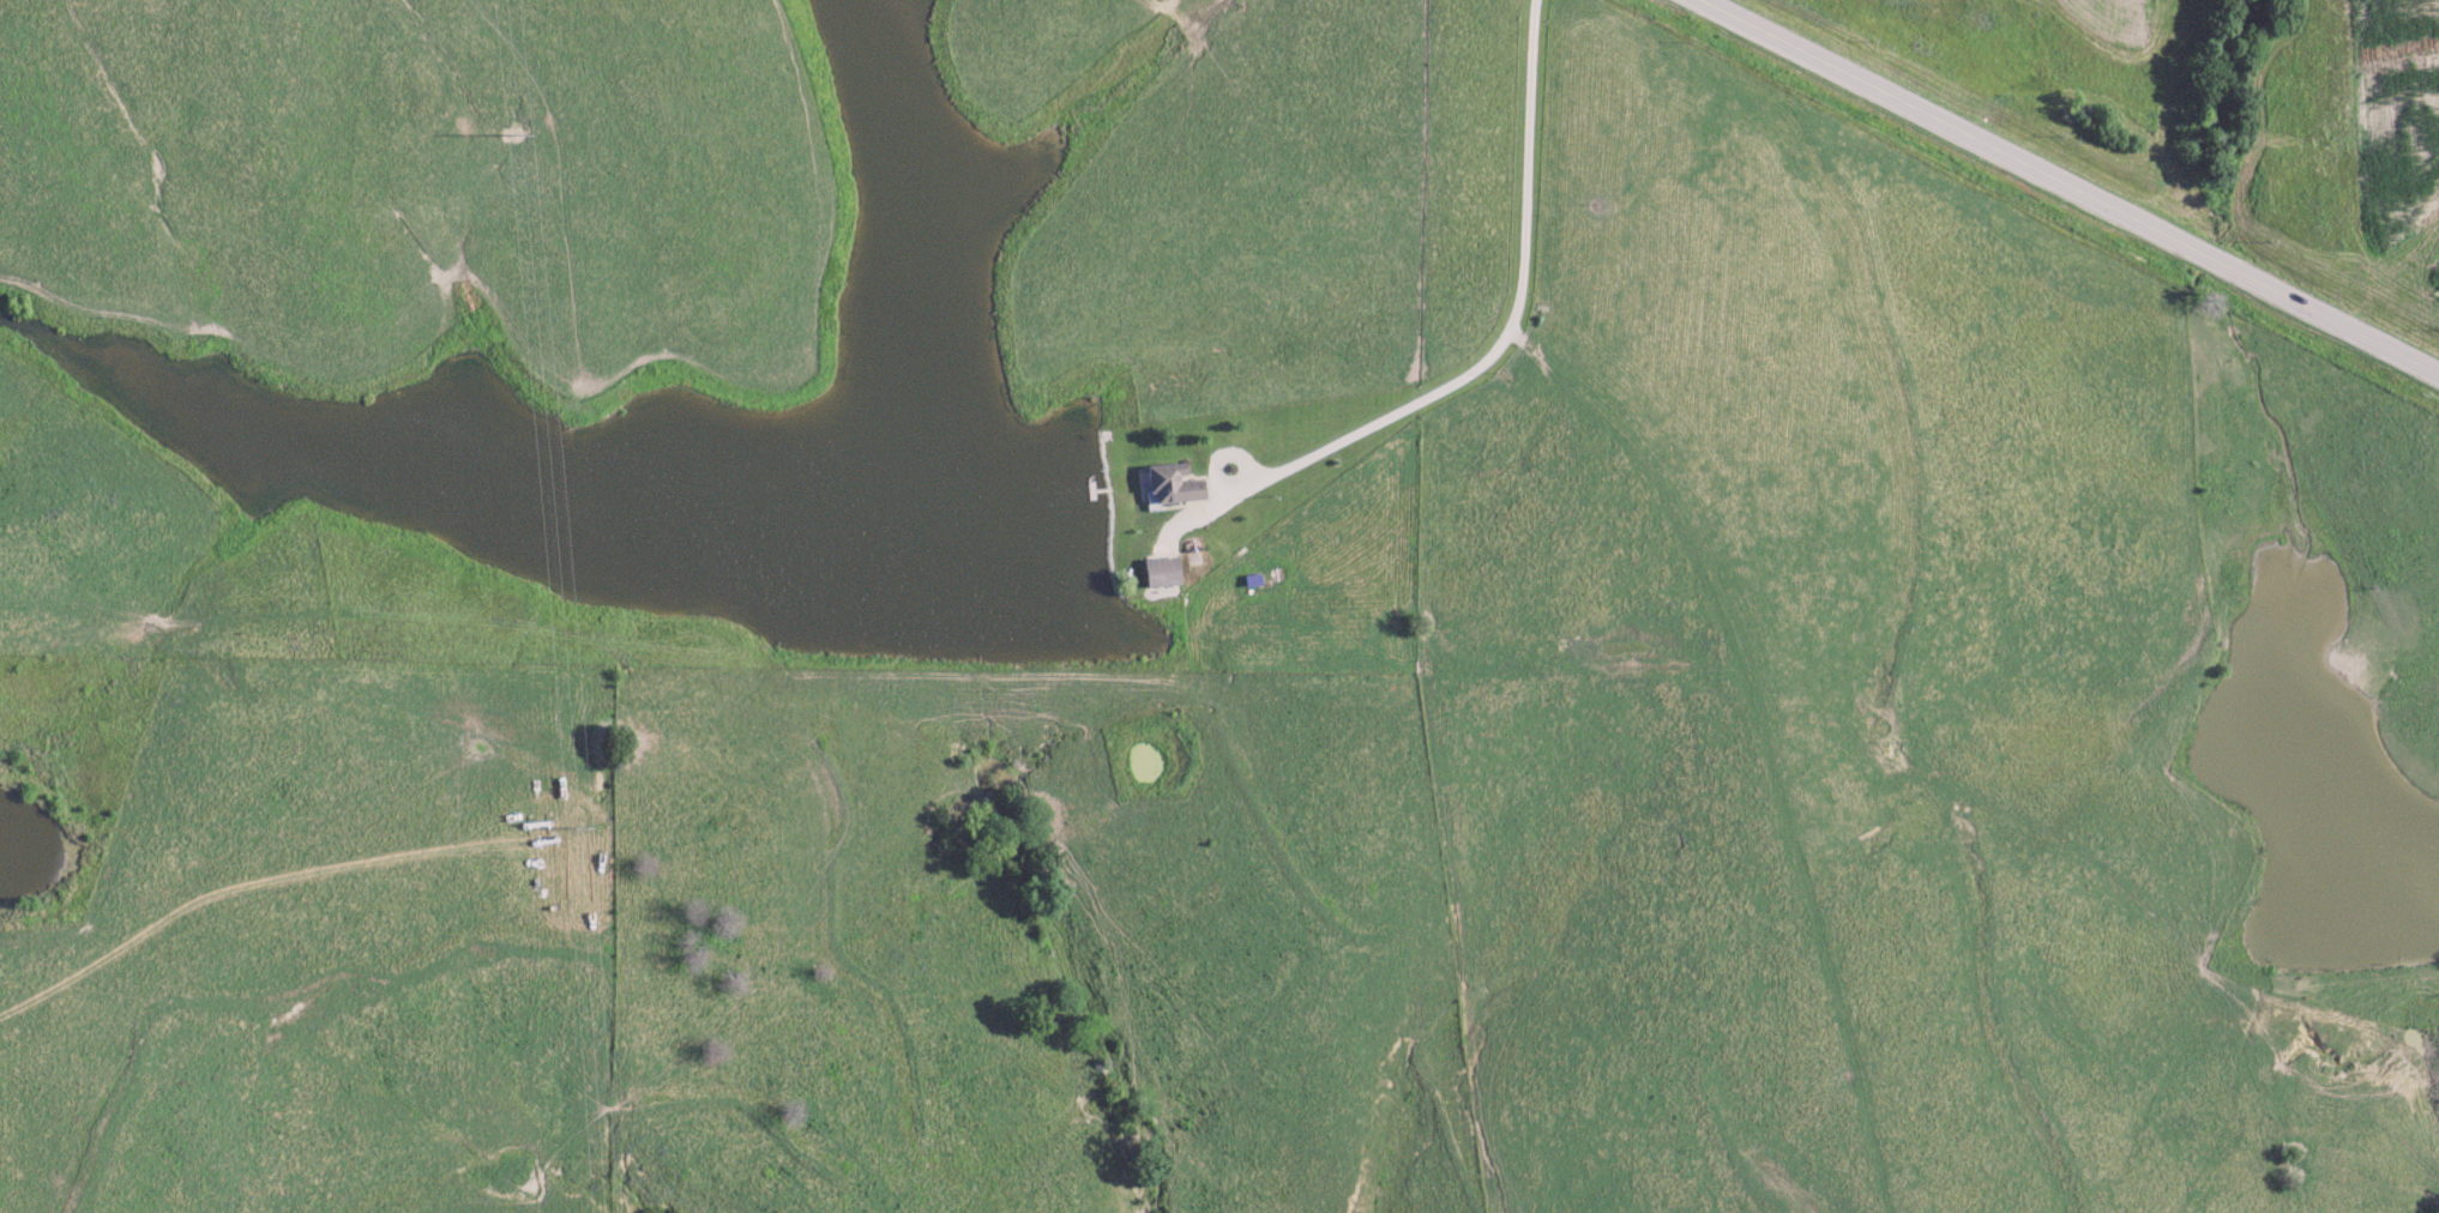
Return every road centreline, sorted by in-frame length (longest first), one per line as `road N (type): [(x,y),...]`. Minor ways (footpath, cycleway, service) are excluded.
road 1 (primary): [(2438,369),(1703,0)]

